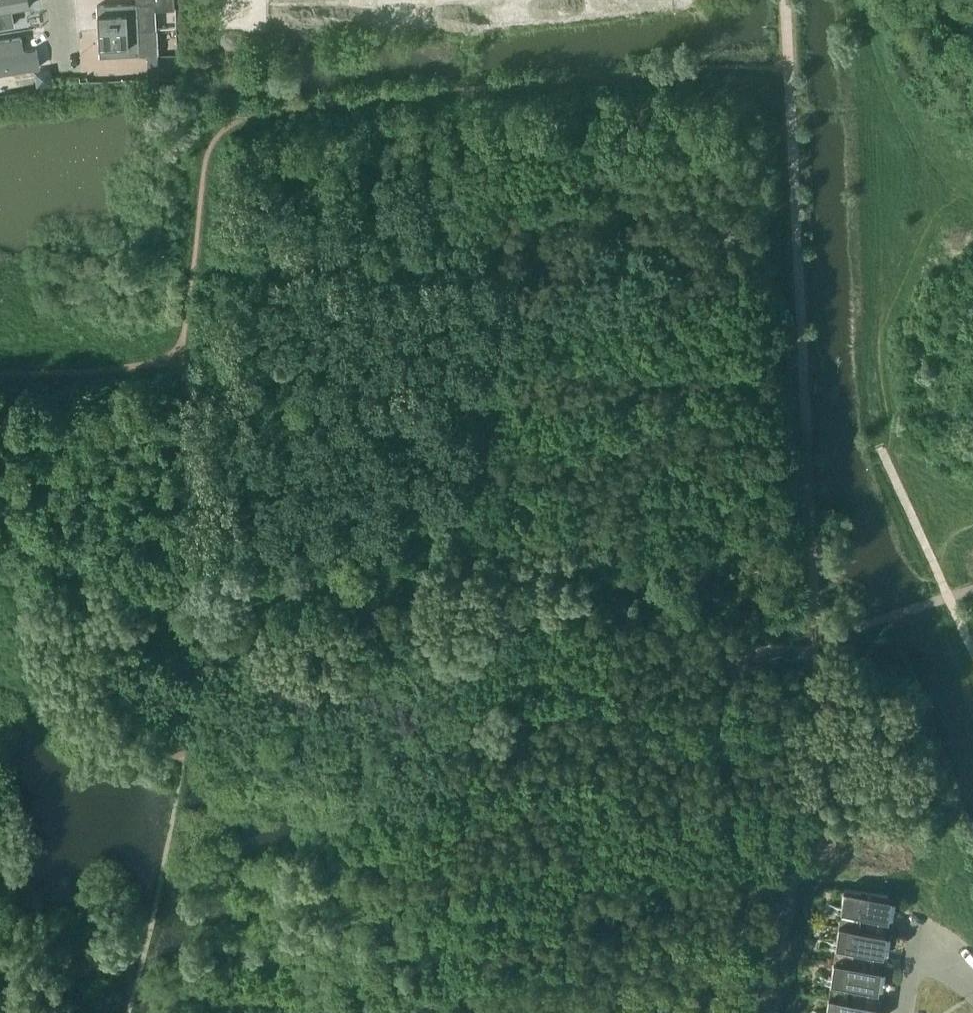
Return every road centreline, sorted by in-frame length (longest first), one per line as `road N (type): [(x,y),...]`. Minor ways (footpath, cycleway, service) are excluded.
road 1 (residential): [(902,1012),(915,948),(972,982)]

